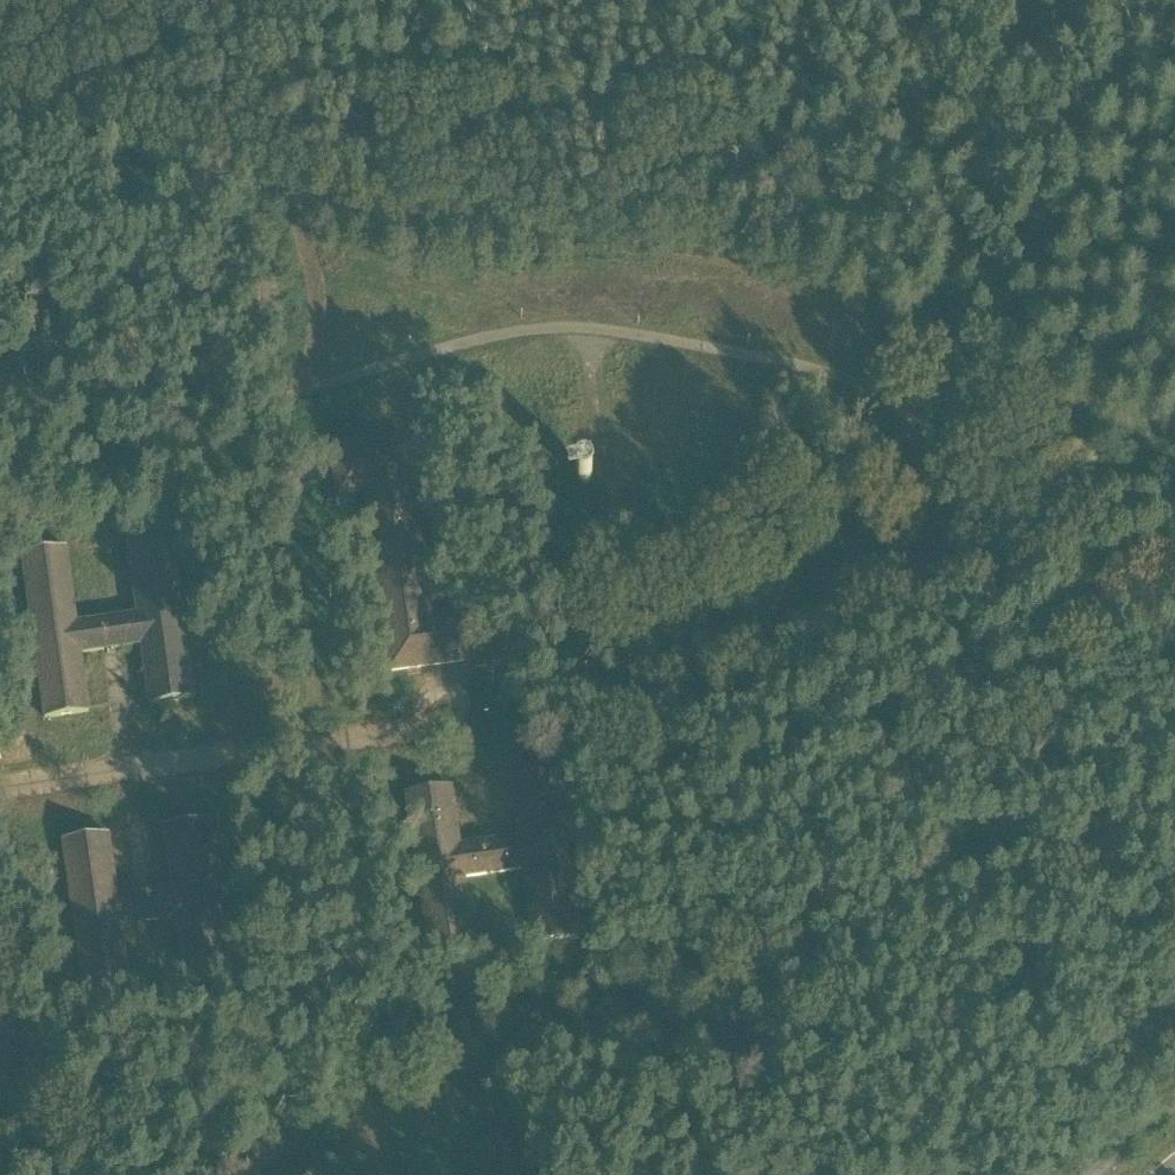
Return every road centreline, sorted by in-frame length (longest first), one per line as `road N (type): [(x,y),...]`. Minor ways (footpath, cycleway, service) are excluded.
road 1 (track): [(1174,453),(741,249),(404,208),(464,0)]

